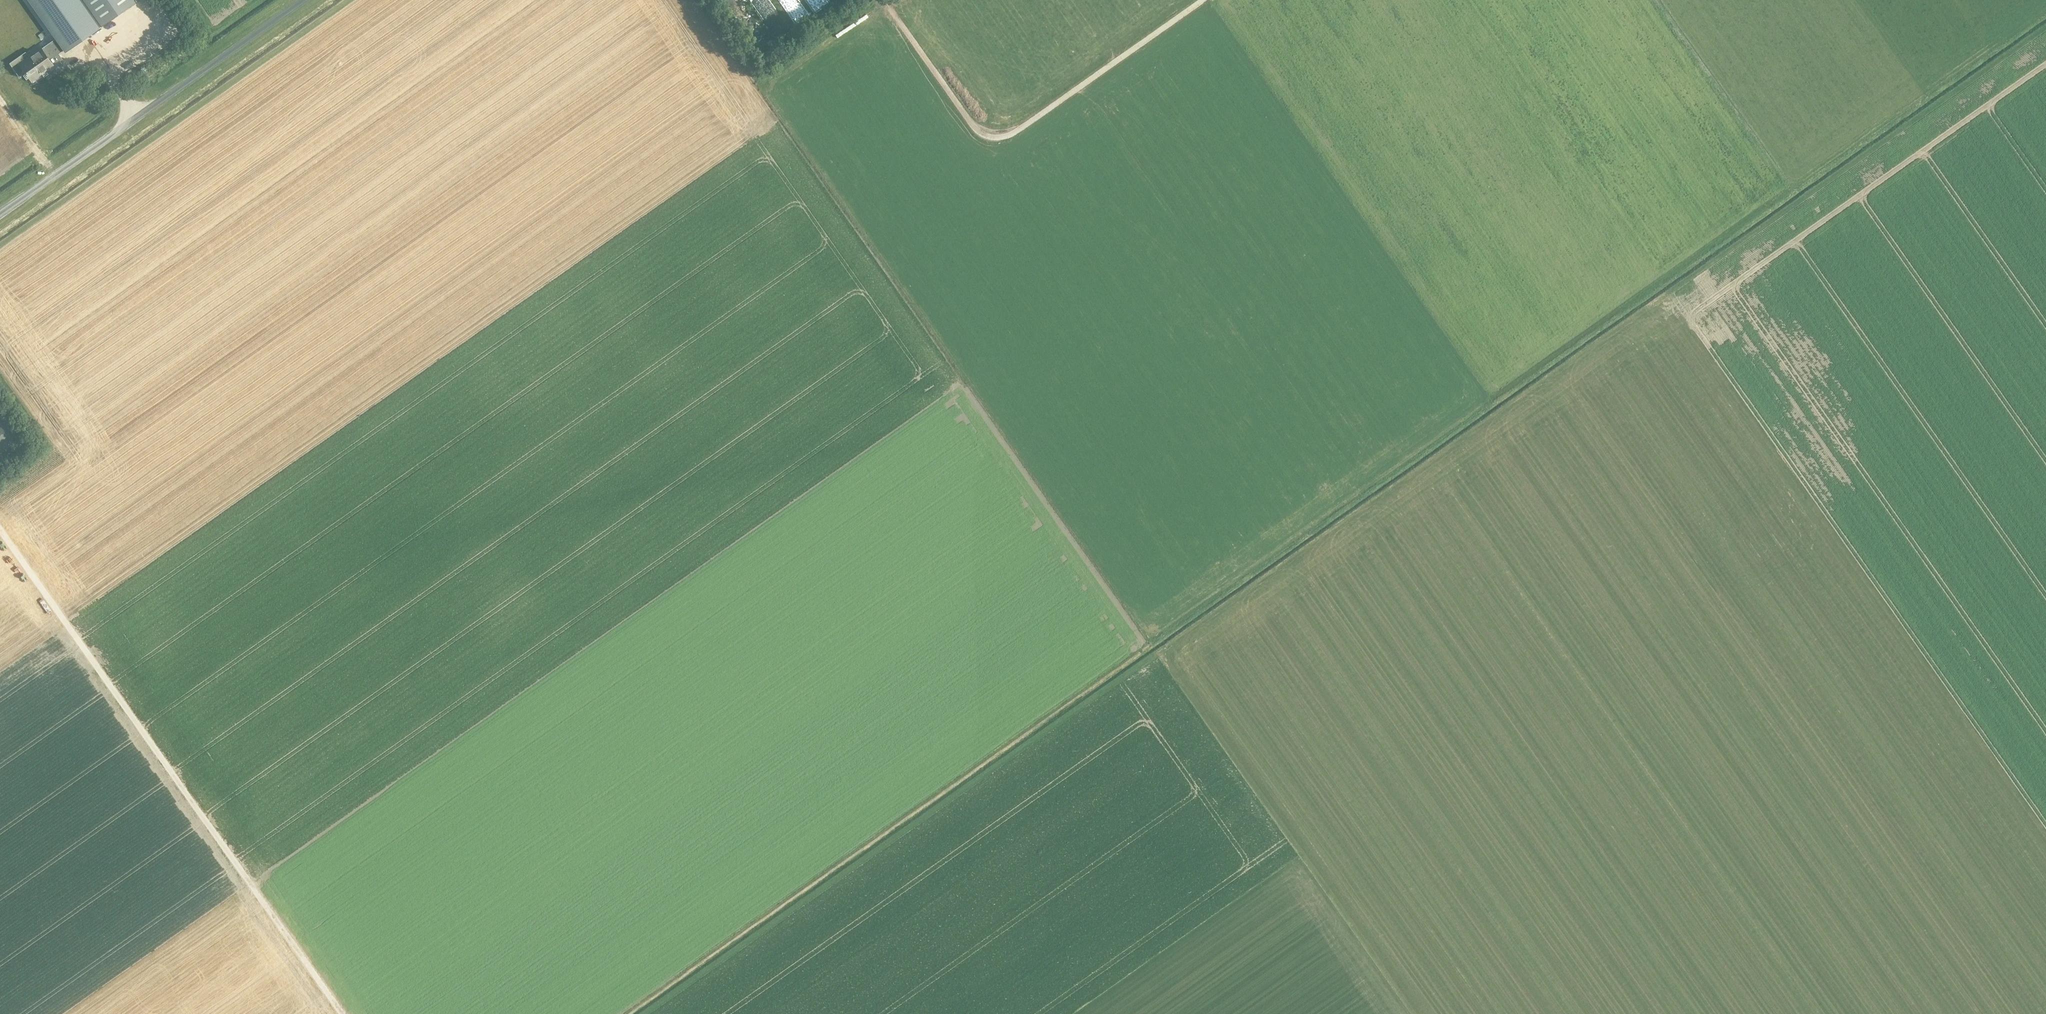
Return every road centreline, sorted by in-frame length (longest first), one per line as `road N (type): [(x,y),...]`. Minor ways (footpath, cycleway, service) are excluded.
road 1 (residential): [(0,215),(304,0)]

